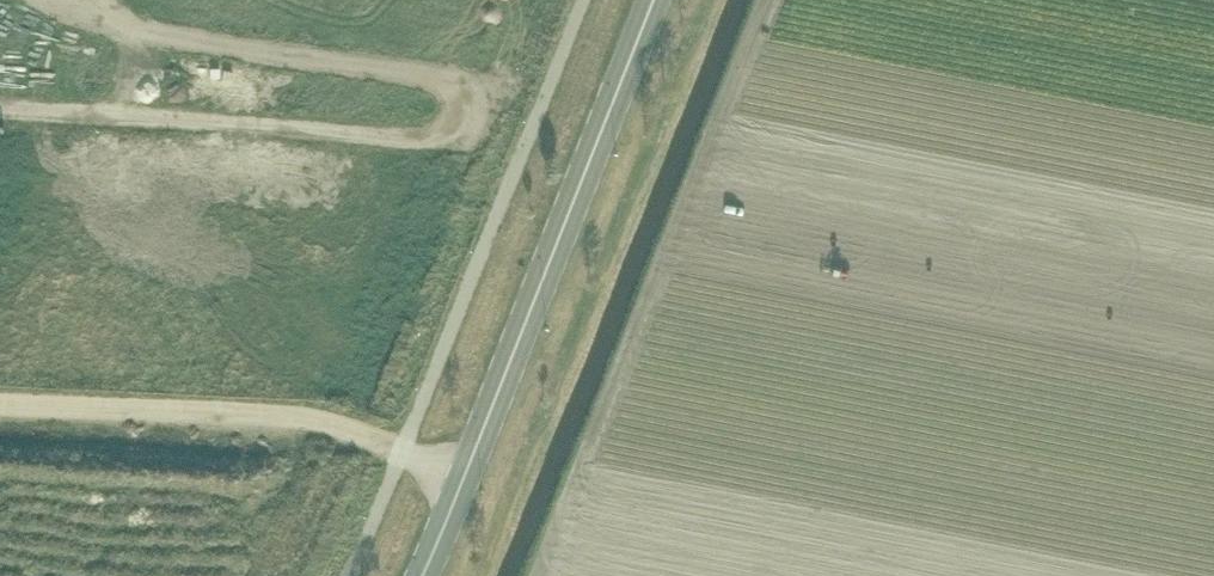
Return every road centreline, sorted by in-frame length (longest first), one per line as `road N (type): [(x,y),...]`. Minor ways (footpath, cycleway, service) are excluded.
road 1 (residential): [(131,26),(471,85),(482,112),(464,140),(122,117)]
road 2 (tertiary): [(464,478),(654,0)]
road 3 (residential): [(464,478),(305,416),(0,399)]
road 4 (residential): [(122,117),(0,109)]

